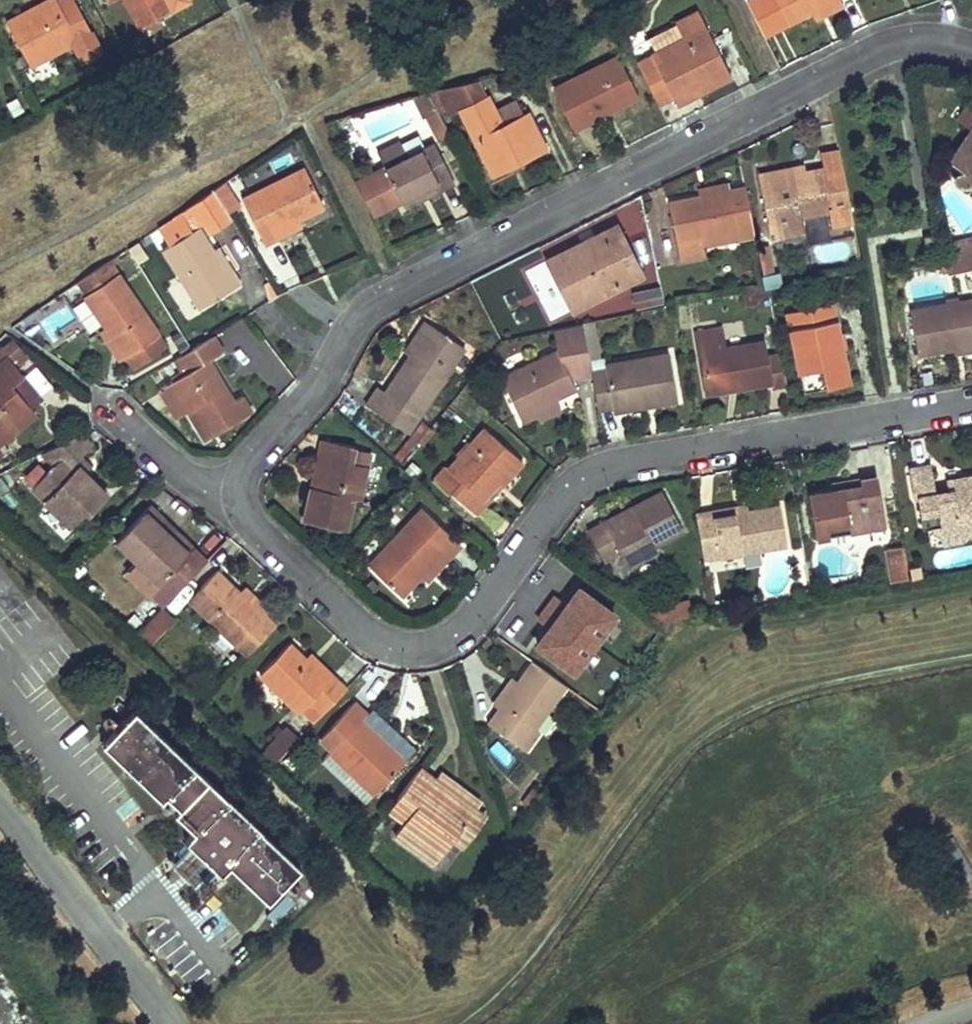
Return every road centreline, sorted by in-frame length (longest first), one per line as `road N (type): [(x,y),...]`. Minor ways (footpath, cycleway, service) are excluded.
road 1 (residential): [(240,494),(248,466),(318,389),(351,329),(378,303),(875,51),(928,39),(971,48)]
road 2 (residential): [(971,401),(602,469),(563,497),(466,626),(426,645),(372,638),(260,533),(240,494)]
road 3 (unclassified): [(172,1023),(0,812)]
road 4 (residential): [(240,494),(182,470),(110,409)]

